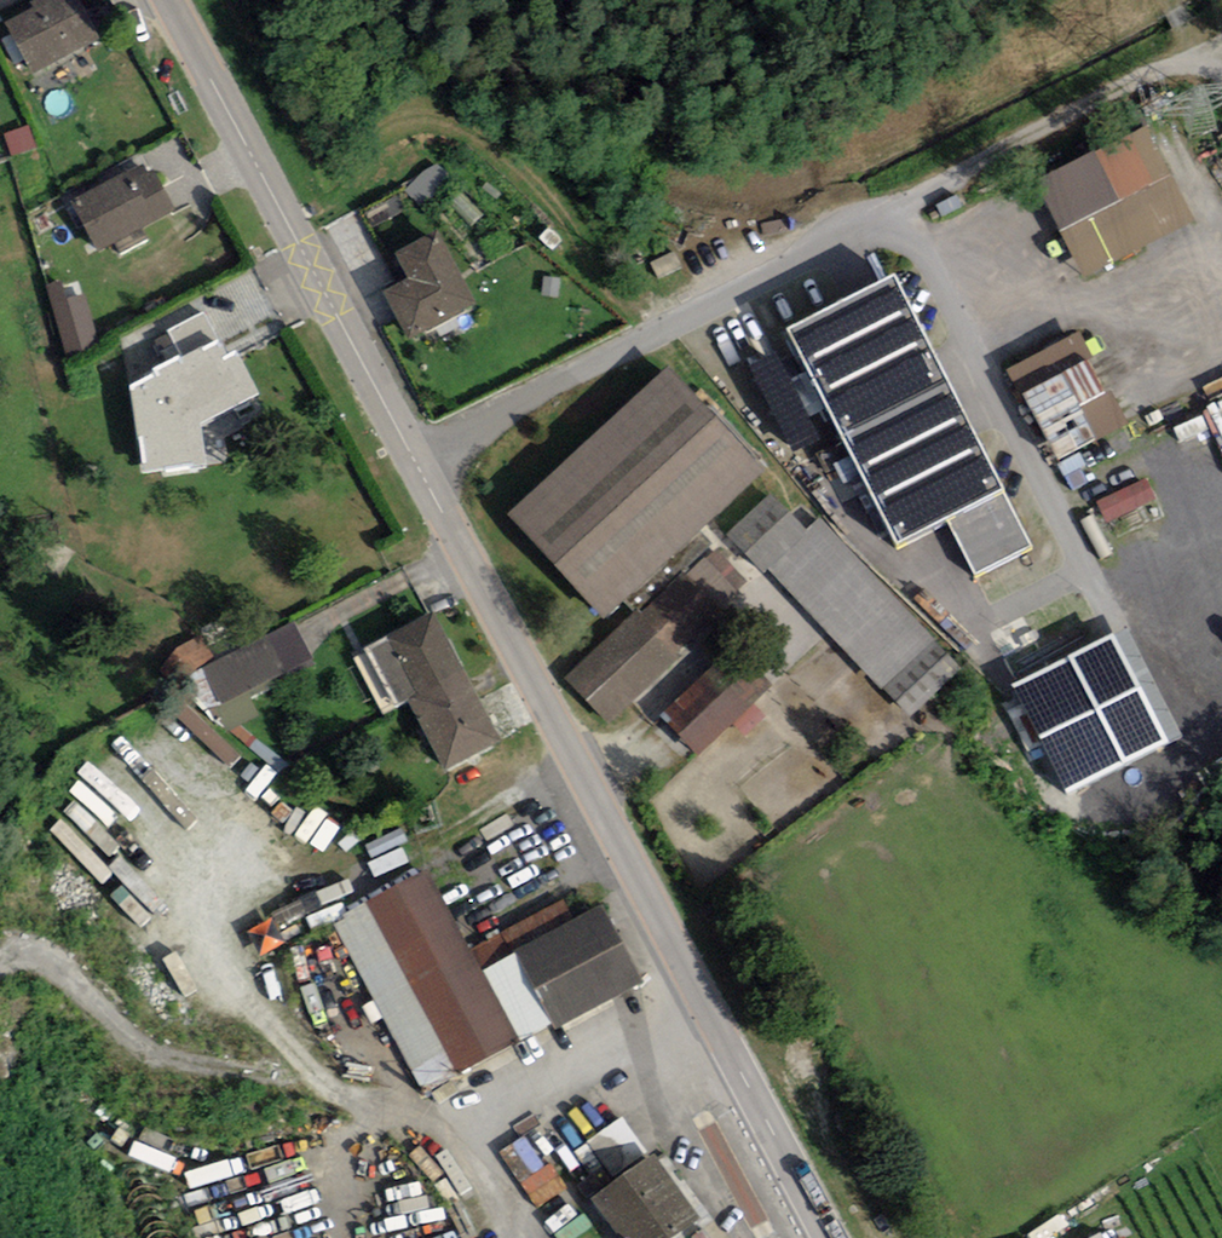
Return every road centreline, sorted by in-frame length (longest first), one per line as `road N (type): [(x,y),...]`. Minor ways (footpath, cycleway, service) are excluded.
road 1 (secondary): [(830,1237),(166,0)]
road 2 (track): [(1221,53),(900,218)]

